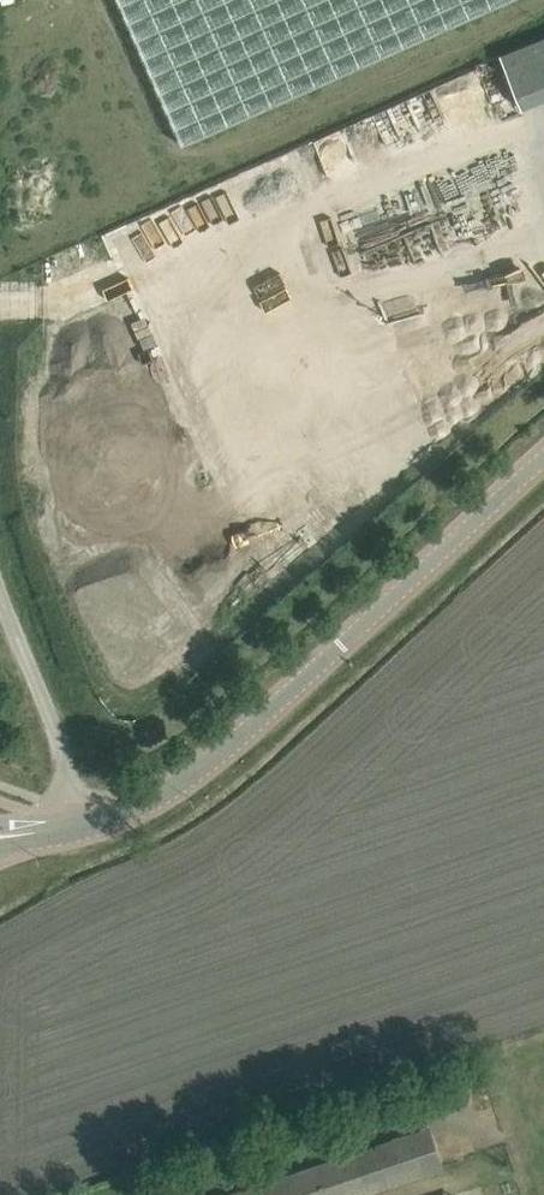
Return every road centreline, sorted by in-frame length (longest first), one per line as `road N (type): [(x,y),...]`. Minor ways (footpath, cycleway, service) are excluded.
road 1 (tertiary): [(69,824),(112,816),(189,774),(543,459)]

